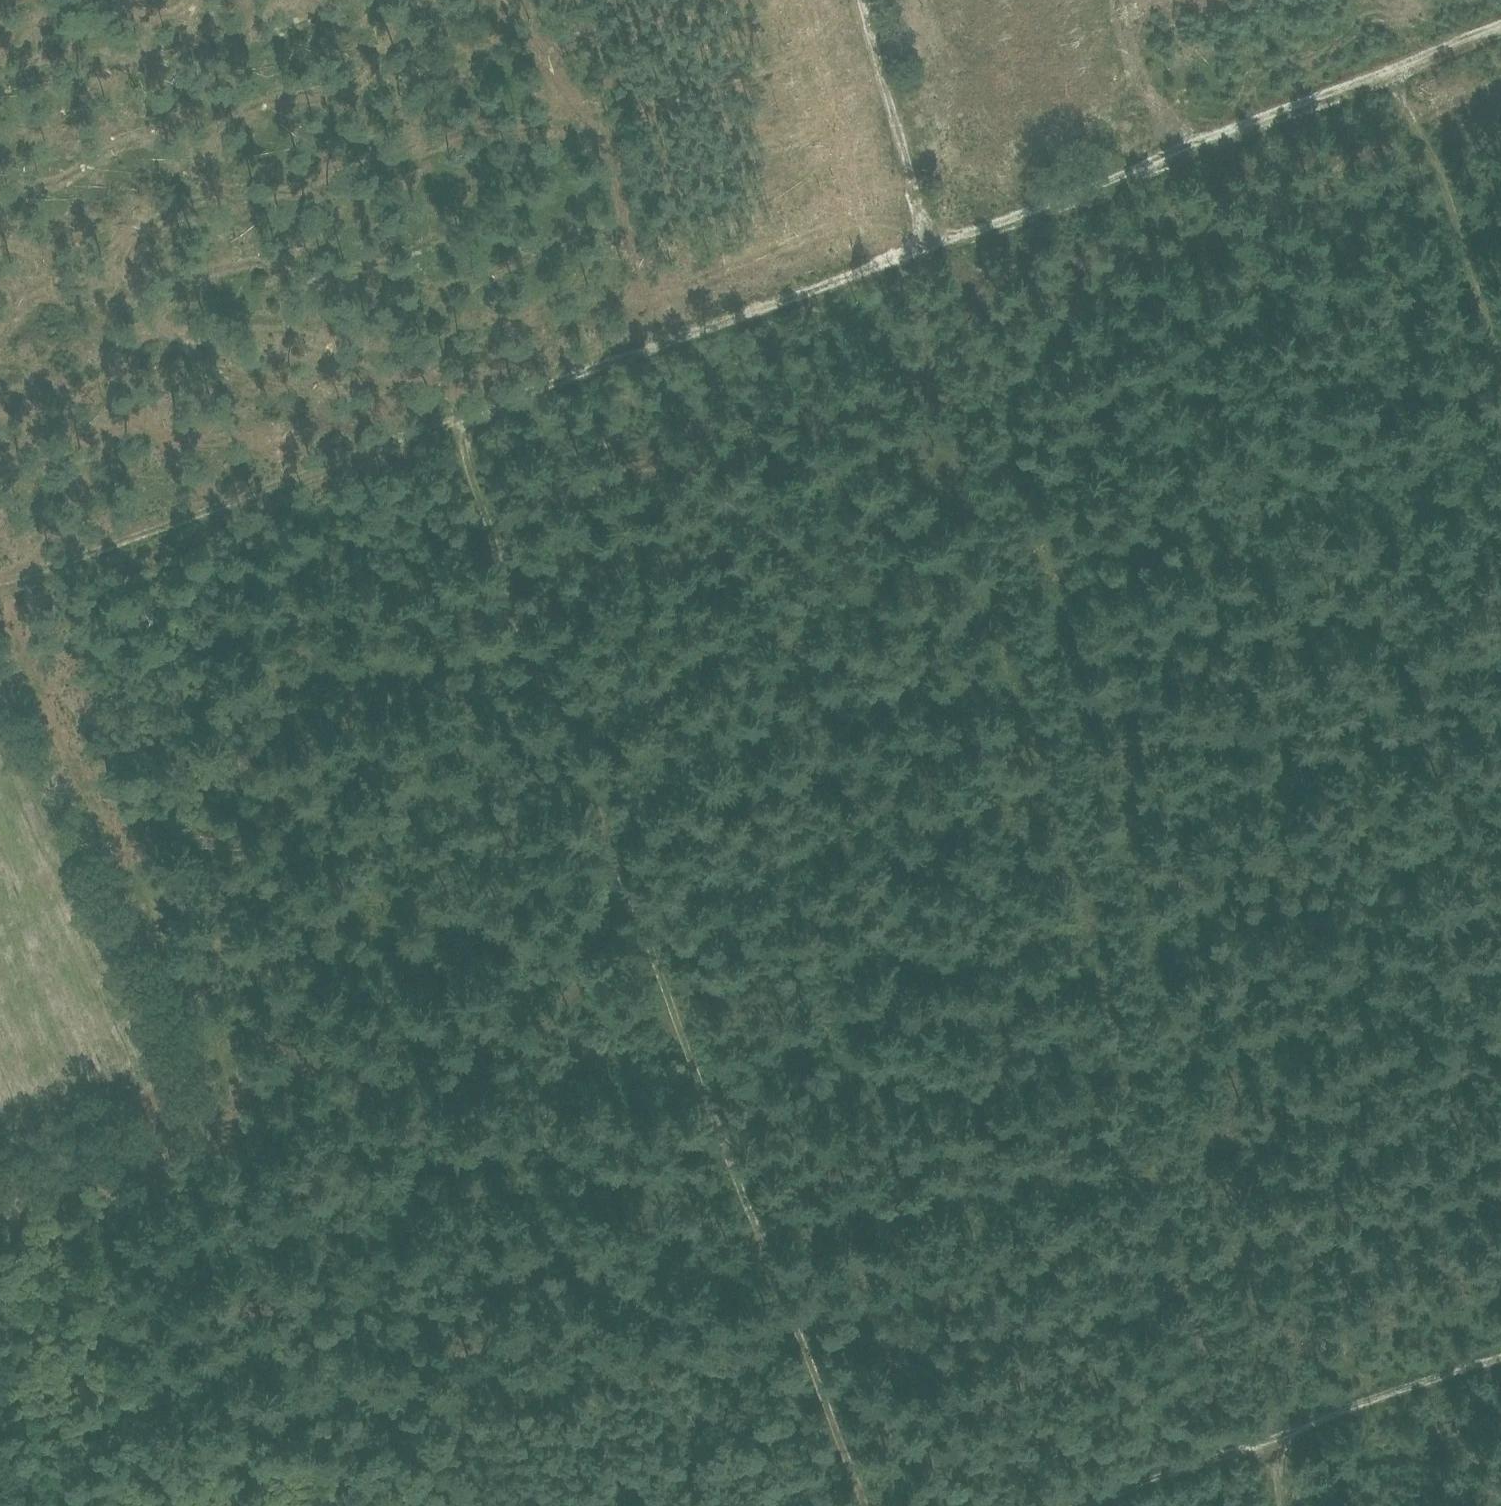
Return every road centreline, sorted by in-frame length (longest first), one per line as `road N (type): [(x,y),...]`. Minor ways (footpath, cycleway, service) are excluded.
road 1 (track): [(1500,32),(929,253),(456,423),(450,433),(865,1505)]
road 2 (track): [(1500,1369),(1115,1505)]
road 3 (track): [(858,0),(929,253)]

